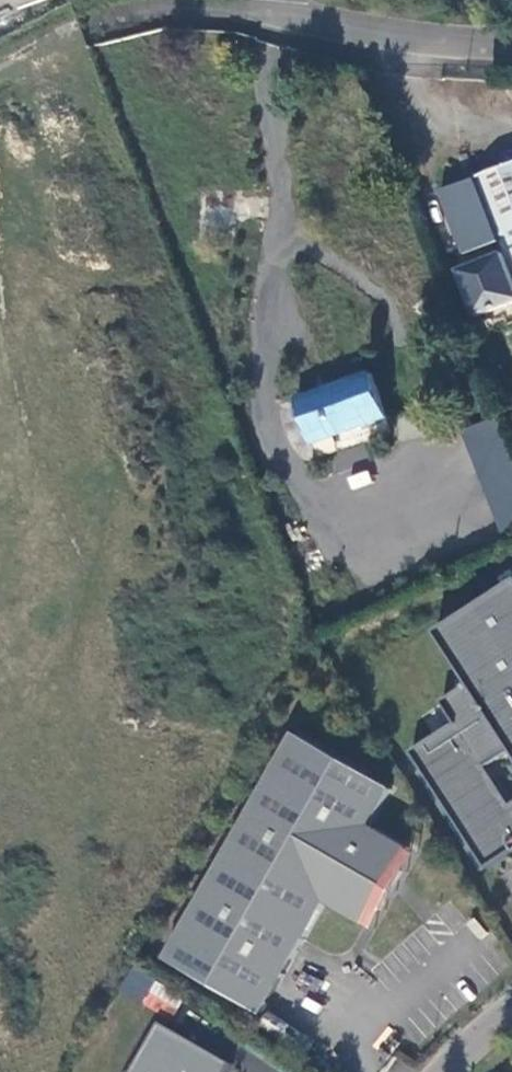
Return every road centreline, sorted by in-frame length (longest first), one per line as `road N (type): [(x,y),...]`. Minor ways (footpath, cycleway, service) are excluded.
road 1 (unclassified): [(81,25),(135,9),(191,6),(511,41)]

